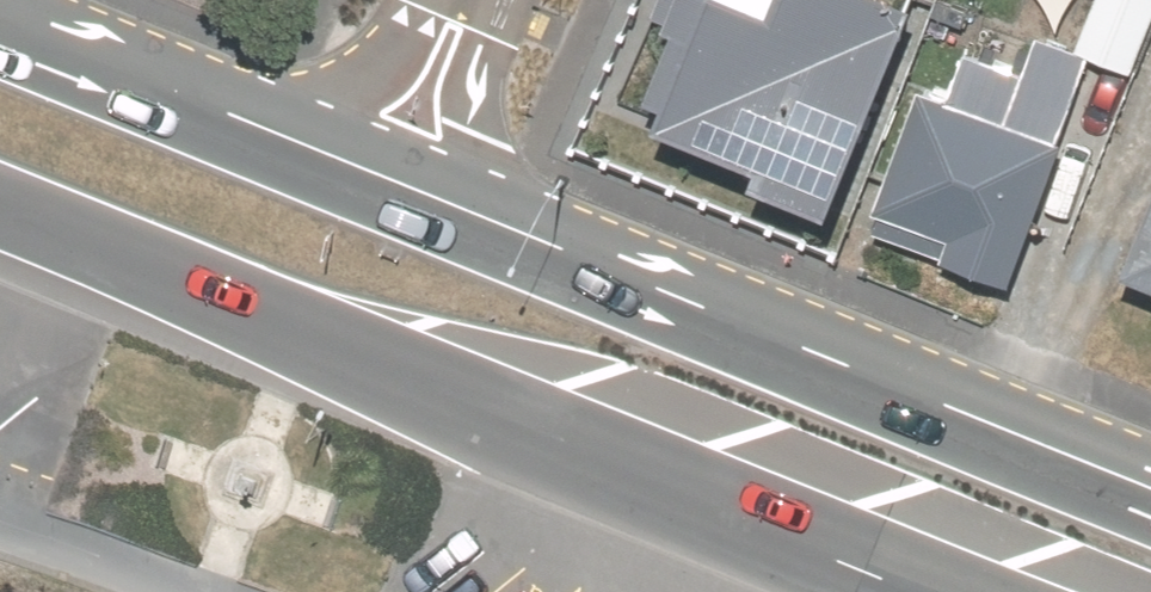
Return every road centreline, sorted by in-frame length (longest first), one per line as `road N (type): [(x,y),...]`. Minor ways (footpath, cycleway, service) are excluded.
road 1 (primary): [(907,591),(254,307),(0,206)]
road 2 (primary): [(379,178),(1150,490)]
road 3 (primary): [(0,36),(379,178)]
road 4 (residential): [(454,0),(379,178)]

